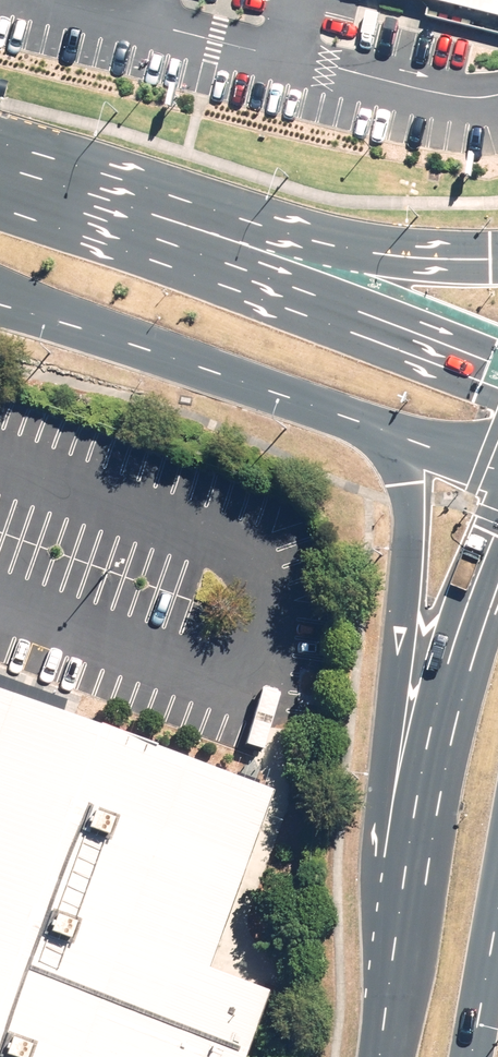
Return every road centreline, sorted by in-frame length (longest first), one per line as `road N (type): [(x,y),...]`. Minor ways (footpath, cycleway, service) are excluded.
road 1 (primary): [(394,998),(374,861),(409,554),(390,433)]
road 2 (secondary): [(394,998),(460,667),(497,561)]
road 3 (primary): [(80,217),(497,369)]
road 4 (primary): [(80,217),(274,242),(497,241)]
road 5 (primary): [(390,433),(0,301)]
road 6 (secondary): [(497,919),(472,1056)]

